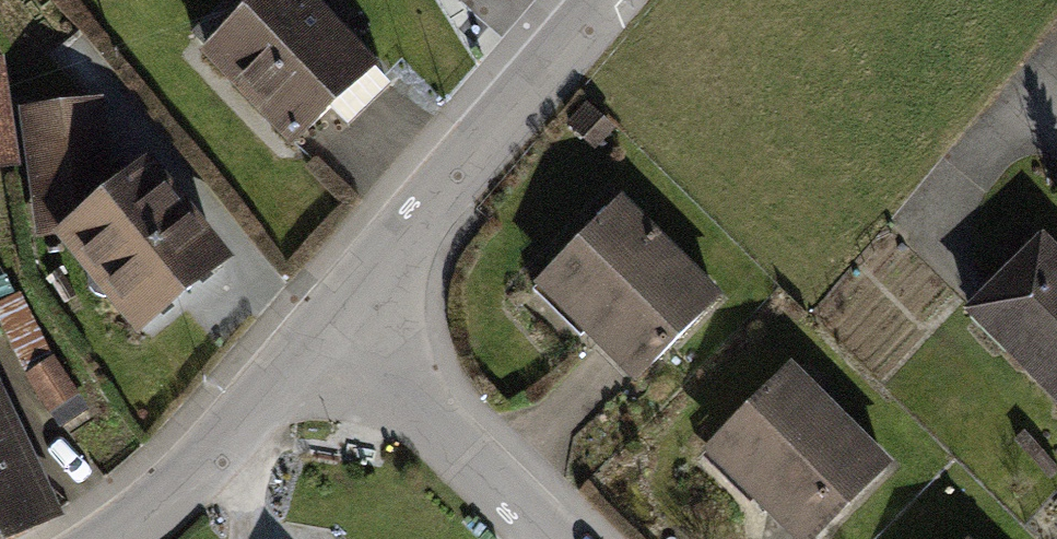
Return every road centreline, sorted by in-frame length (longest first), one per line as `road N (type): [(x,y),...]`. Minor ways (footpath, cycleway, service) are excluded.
road 1 (residential): [(345,300),(598,0)]
road 2 (residential): [(104,538),(345,300)]
road 3 (residential): [(345,300),(579,538)]

